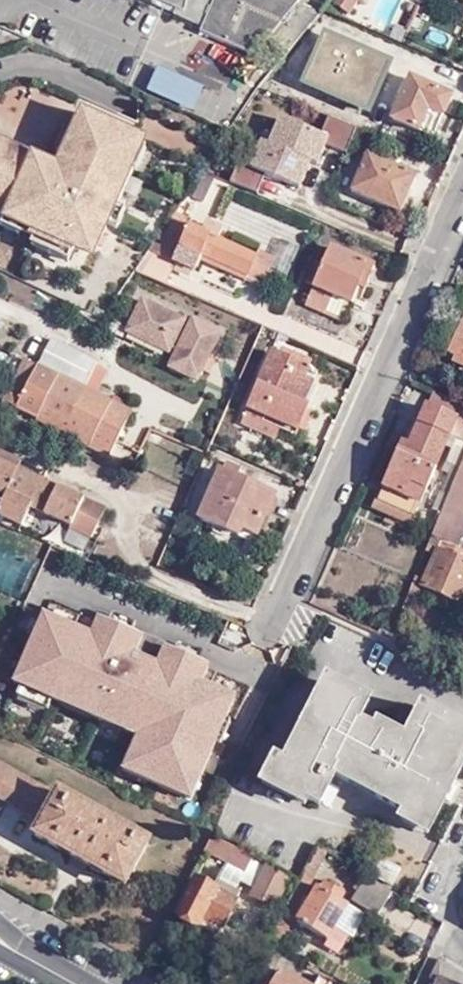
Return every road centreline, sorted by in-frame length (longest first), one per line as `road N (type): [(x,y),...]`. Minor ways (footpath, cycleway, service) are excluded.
road 1 (residential): [(265,625),(462,183)]

